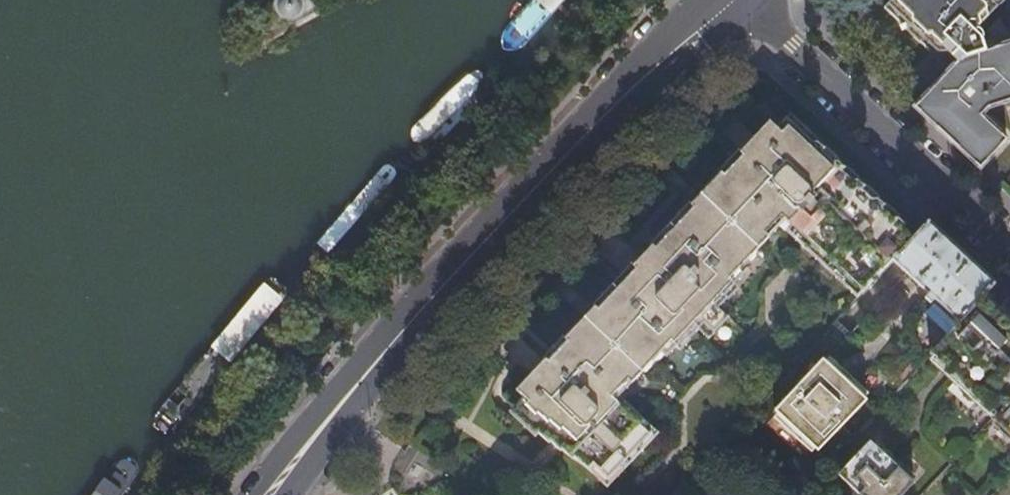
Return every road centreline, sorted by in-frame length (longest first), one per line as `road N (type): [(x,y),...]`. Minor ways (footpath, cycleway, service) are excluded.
road 1 (primary): [(729,0),(587,133),(349,394)]
road 2 (residential): [(745,0),(1009,246)]
road 3 (primary): [(349,394),(258,494)]

